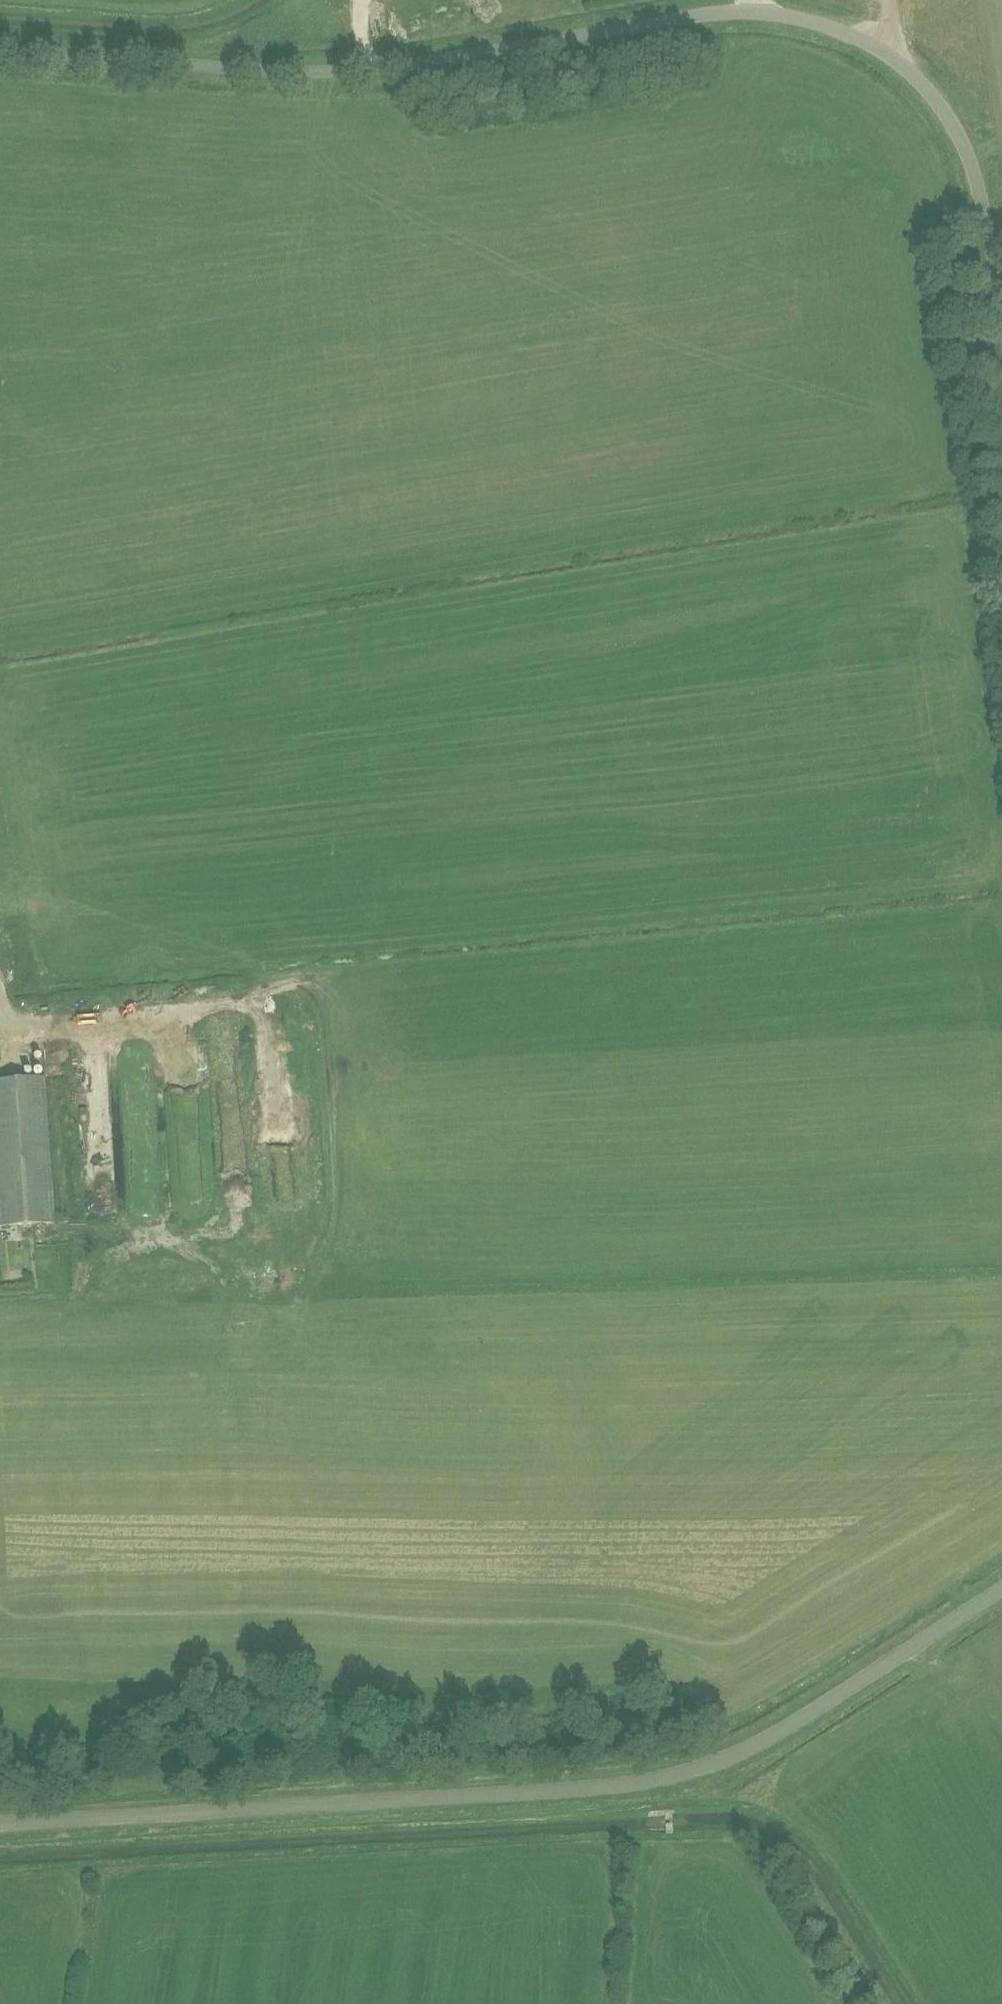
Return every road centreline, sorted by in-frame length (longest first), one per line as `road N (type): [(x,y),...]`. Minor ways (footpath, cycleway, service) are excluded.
road 1 (unclassified): [(1001,313),(978,179),(960,136),(919,77),(873,44),(822,22),(717,15),(405,71),(297,72),(0,54)]
road 2 (unclassified): [(0,1821),(593,1793),(724,1767),(1001,1591)]

